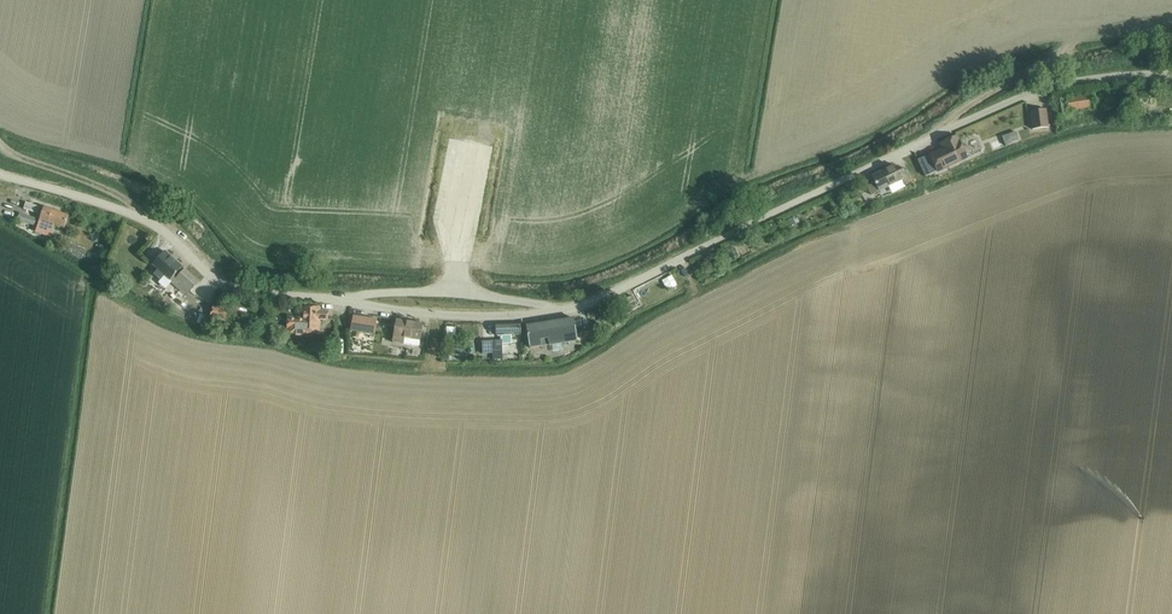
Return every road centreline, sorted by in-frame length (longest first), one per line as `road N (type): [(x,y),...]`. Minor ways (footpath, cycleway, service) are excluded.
road 1 (unclassified): [(0,172),(128,212),(226,281),(254,292),(402,311),(539,316),(596,298),(932,135),(1047,89),(1171,73)]

